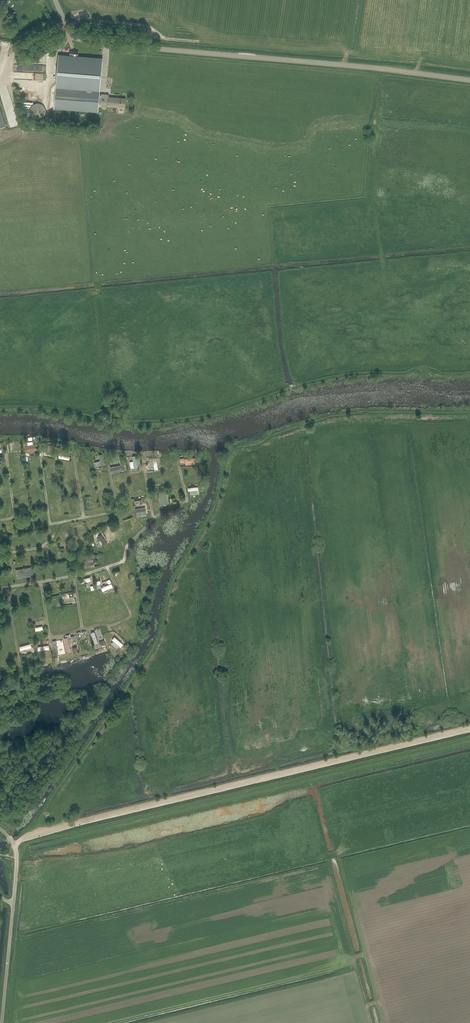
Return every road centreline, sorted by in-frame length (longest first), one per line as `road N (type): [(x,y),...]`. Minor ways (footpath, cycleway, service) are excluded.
road 1 (track): [(469,728),(29,836)]
road 2 (unclassified): [(469,81),(91,44),(71,35),(56,0)]
road 3 (unclassified): [(2,1022),(15,846)]

